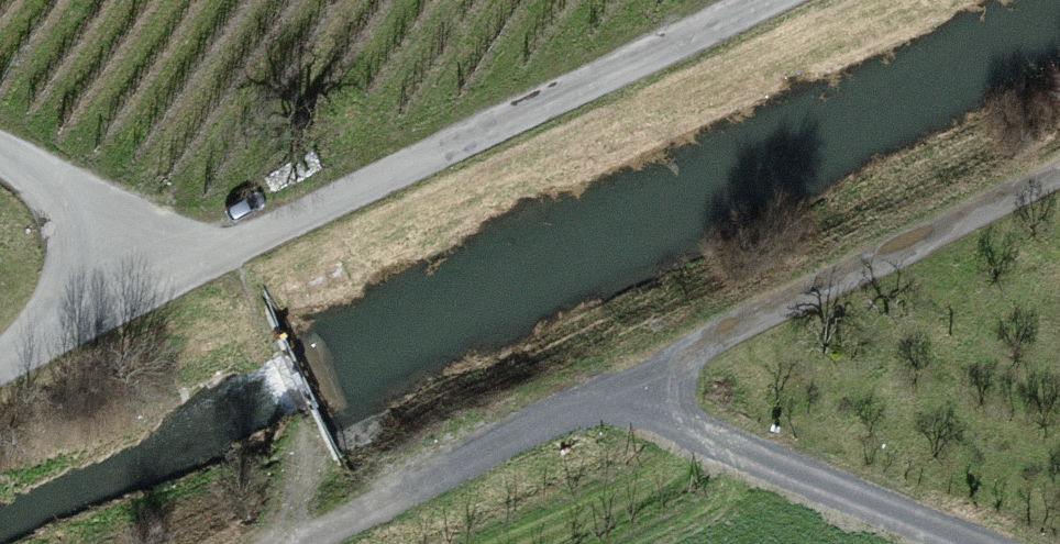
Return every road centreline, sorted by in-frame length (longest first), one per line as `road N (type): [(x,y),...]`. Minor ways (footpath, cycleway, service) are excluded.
road 1 (track): [(1059,184),(305,543)]
road 2 (track): [(767,0),(129,296)]
road 3 (track): [(625,392),(988,543)]
road 4 (unclassified): [(0,362),(129,296),(79,207),(0,153)]

